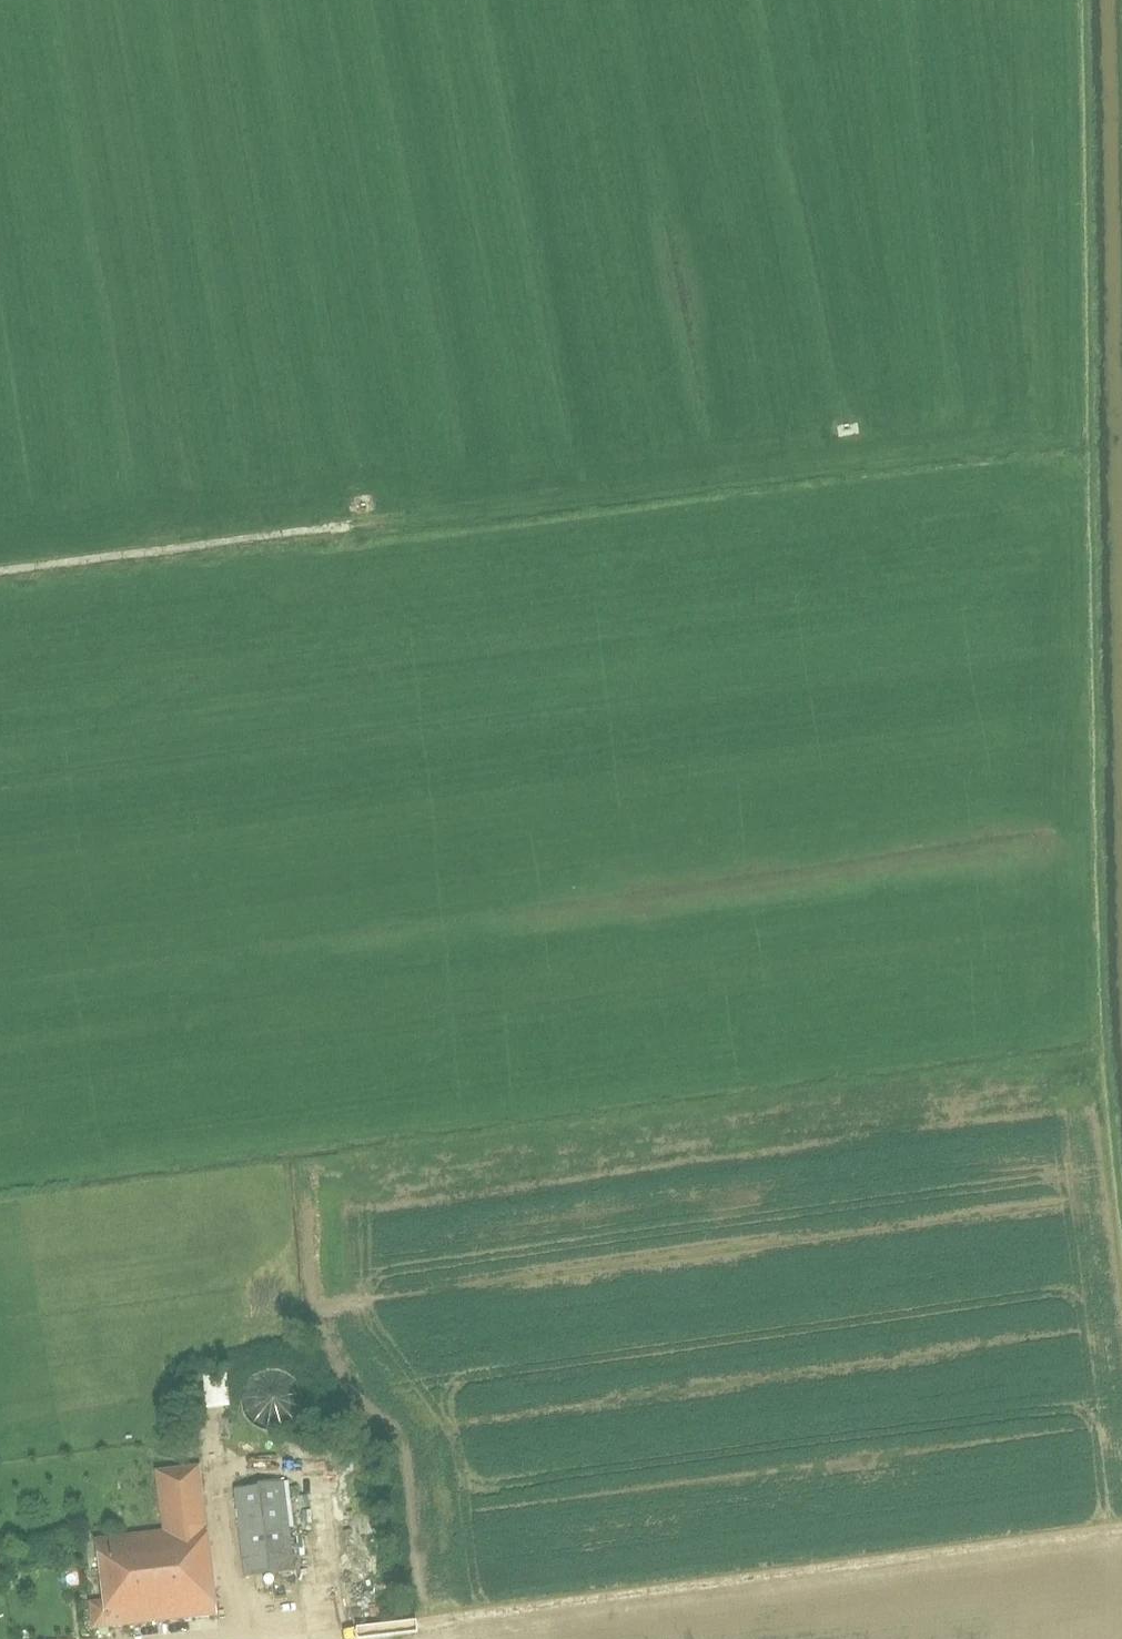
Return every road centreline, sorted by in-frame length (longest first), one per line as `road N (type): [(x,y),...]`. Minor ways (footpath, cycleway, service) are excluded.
road 1 (track): [(317,1637),(1121,1528)]

